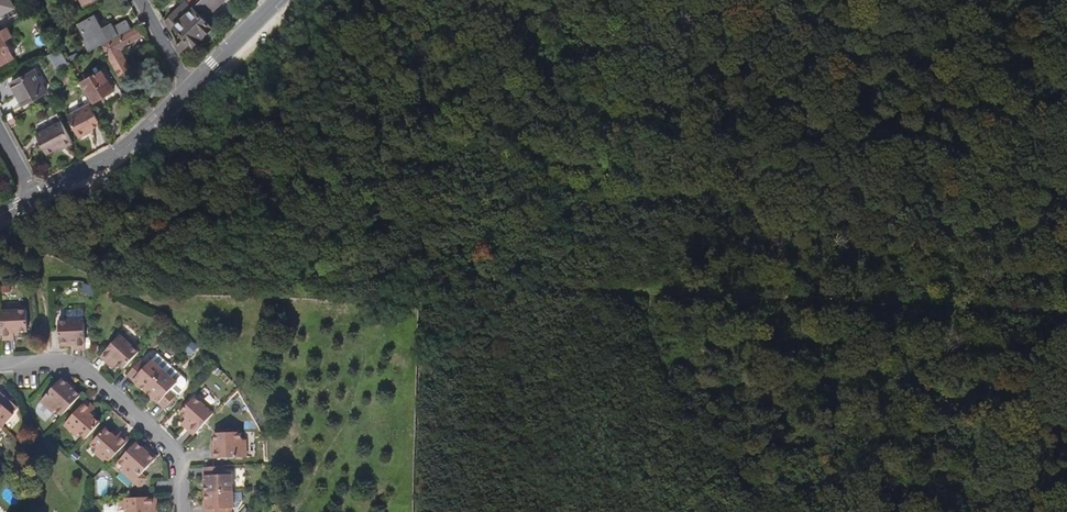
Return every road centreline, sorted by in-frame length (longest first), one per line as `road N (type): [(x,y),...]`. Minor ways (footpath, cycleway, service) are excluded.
road 1 (track): [(17,204),(94,279),(427,279),(1066,312)]
road 2 (residential): [(0,362),(52,360),(90,373),(174,451),(183,511)]
road 3 (residential): [(32,195),(120,151),(192,93)]
road 4 (residential): [(192,93),(281,0)]

